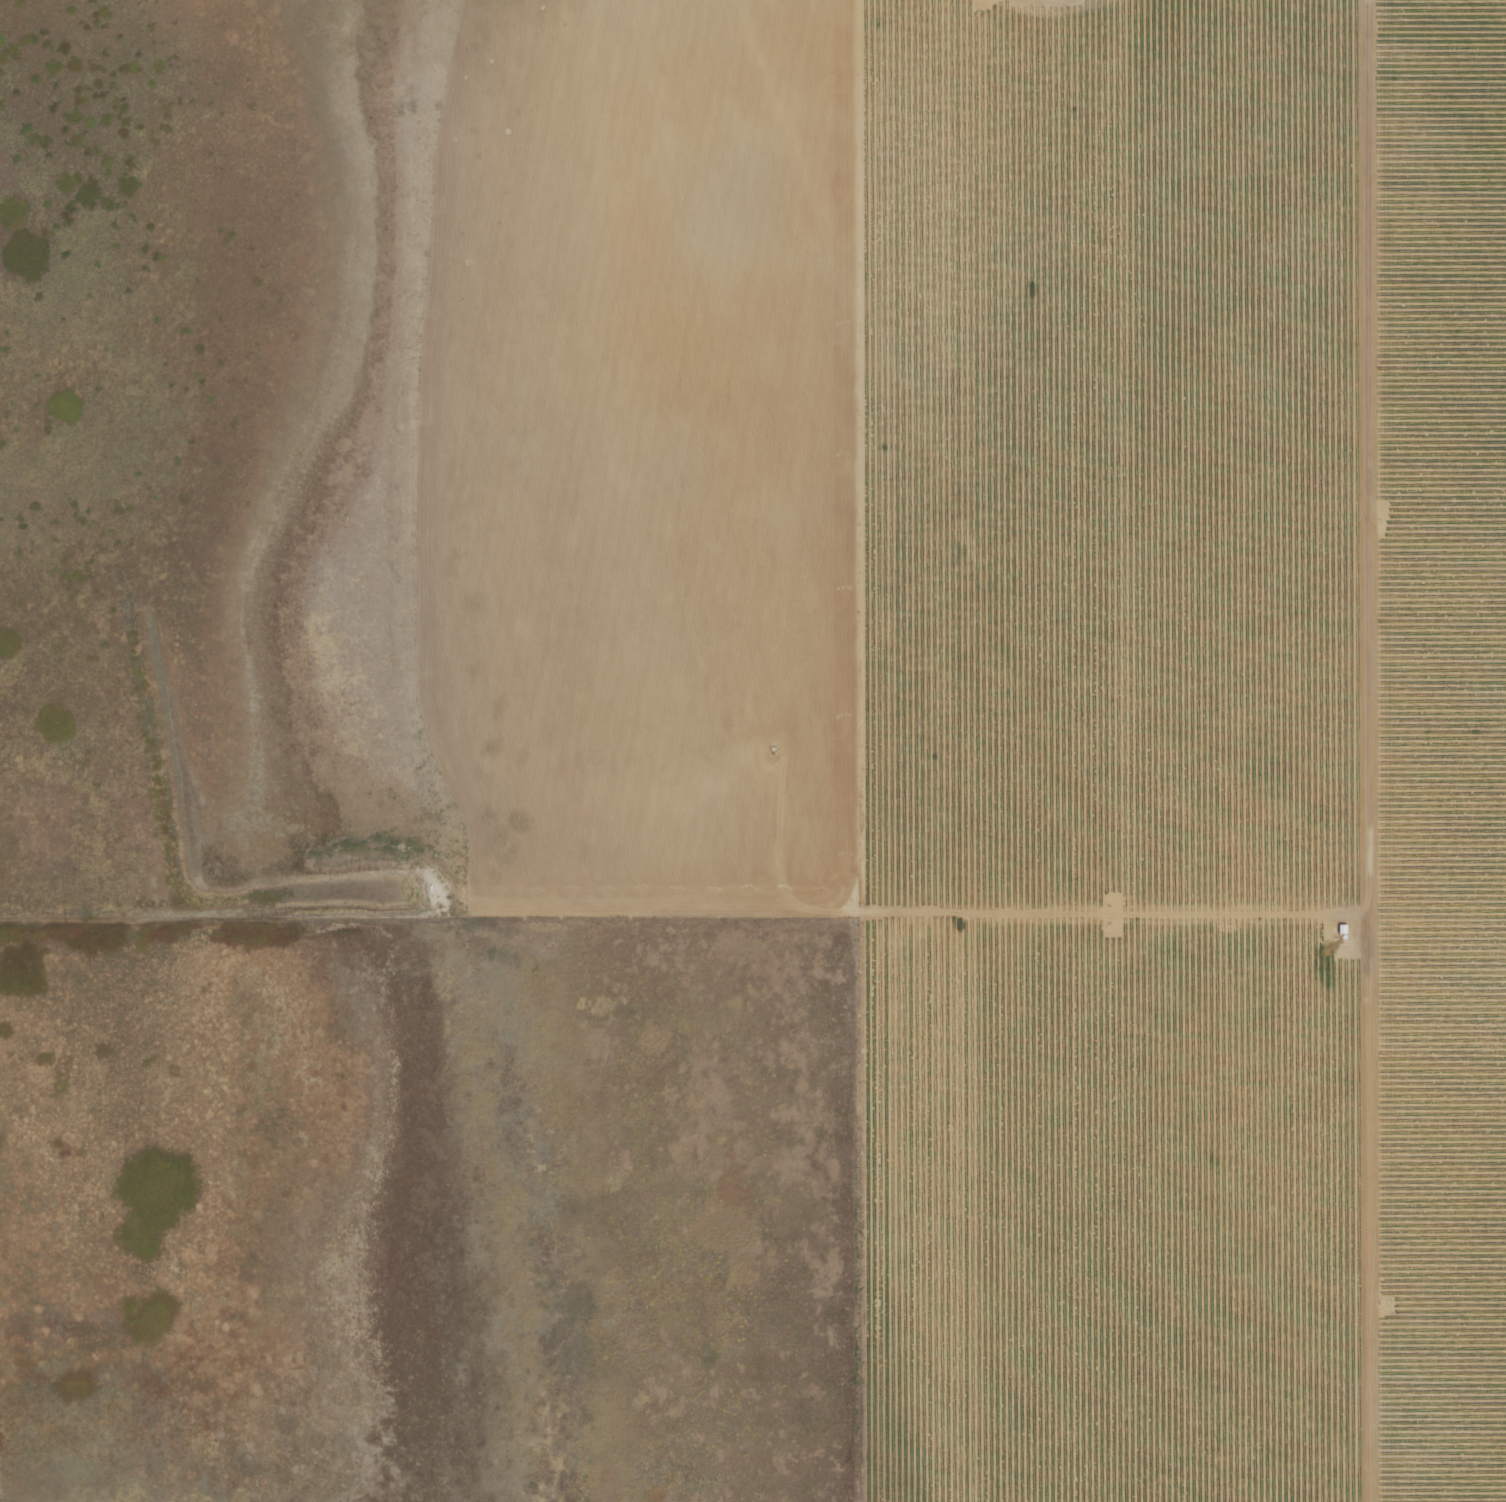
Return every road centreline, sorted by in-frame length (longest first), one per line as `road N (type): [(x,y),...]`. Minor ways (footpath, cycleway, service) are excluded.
road 1 (residential): [(1362,1501),(1374,7)]
road 2 (residential): [(1265,0),(1505,6)]

